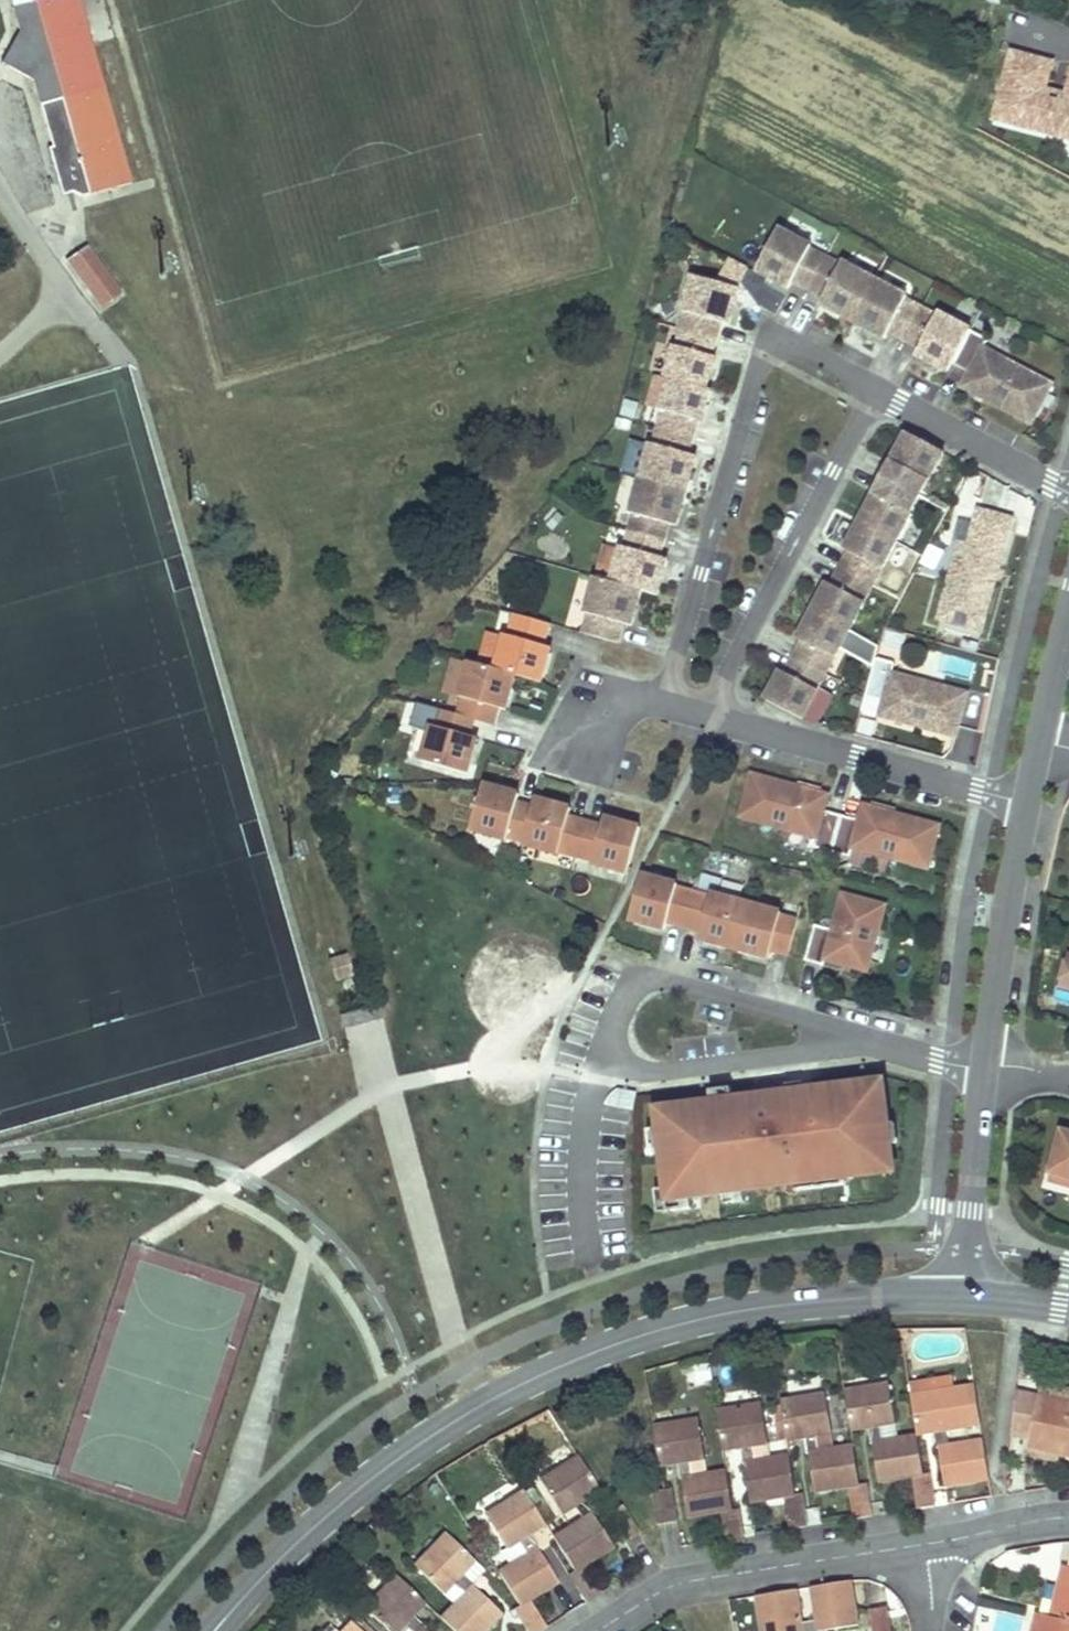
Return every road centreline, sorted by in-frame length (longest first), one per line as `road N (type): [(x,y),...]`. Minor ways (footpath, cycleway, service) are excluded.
road 1 (tertiary): [(963,1294),(887,1290),(786,1299),(688,1319),(556,1366),(491,1396),(355,1488),(219,1630)]
road 2 (residential): [(887,393),(766,331),(666,700),(707,711)]
road 3 (residential): [(599,1630),(682,1583),(1068,1518)]
road 4 (track): [(491,1396),(470,1365),(372,1044)]
road 5 (residential): [(707,711),(887,393)]
road 6 (residential): [(707,711),(1027,804)]
road 7 (residential): [(871,1044),(668,982),(631,983),(603,1062)]
road 8 (residential): [(603,1062),(654,1072),(871,1044)]
road 9 (residential): [(1027,804),(985,1068)]
road 10 (residential): [(985,1068),(963,1294)]
road 11 (residential): [(1068,492),(887,393)]
road 12 (residential): [(1068,610),(1039,741)]

